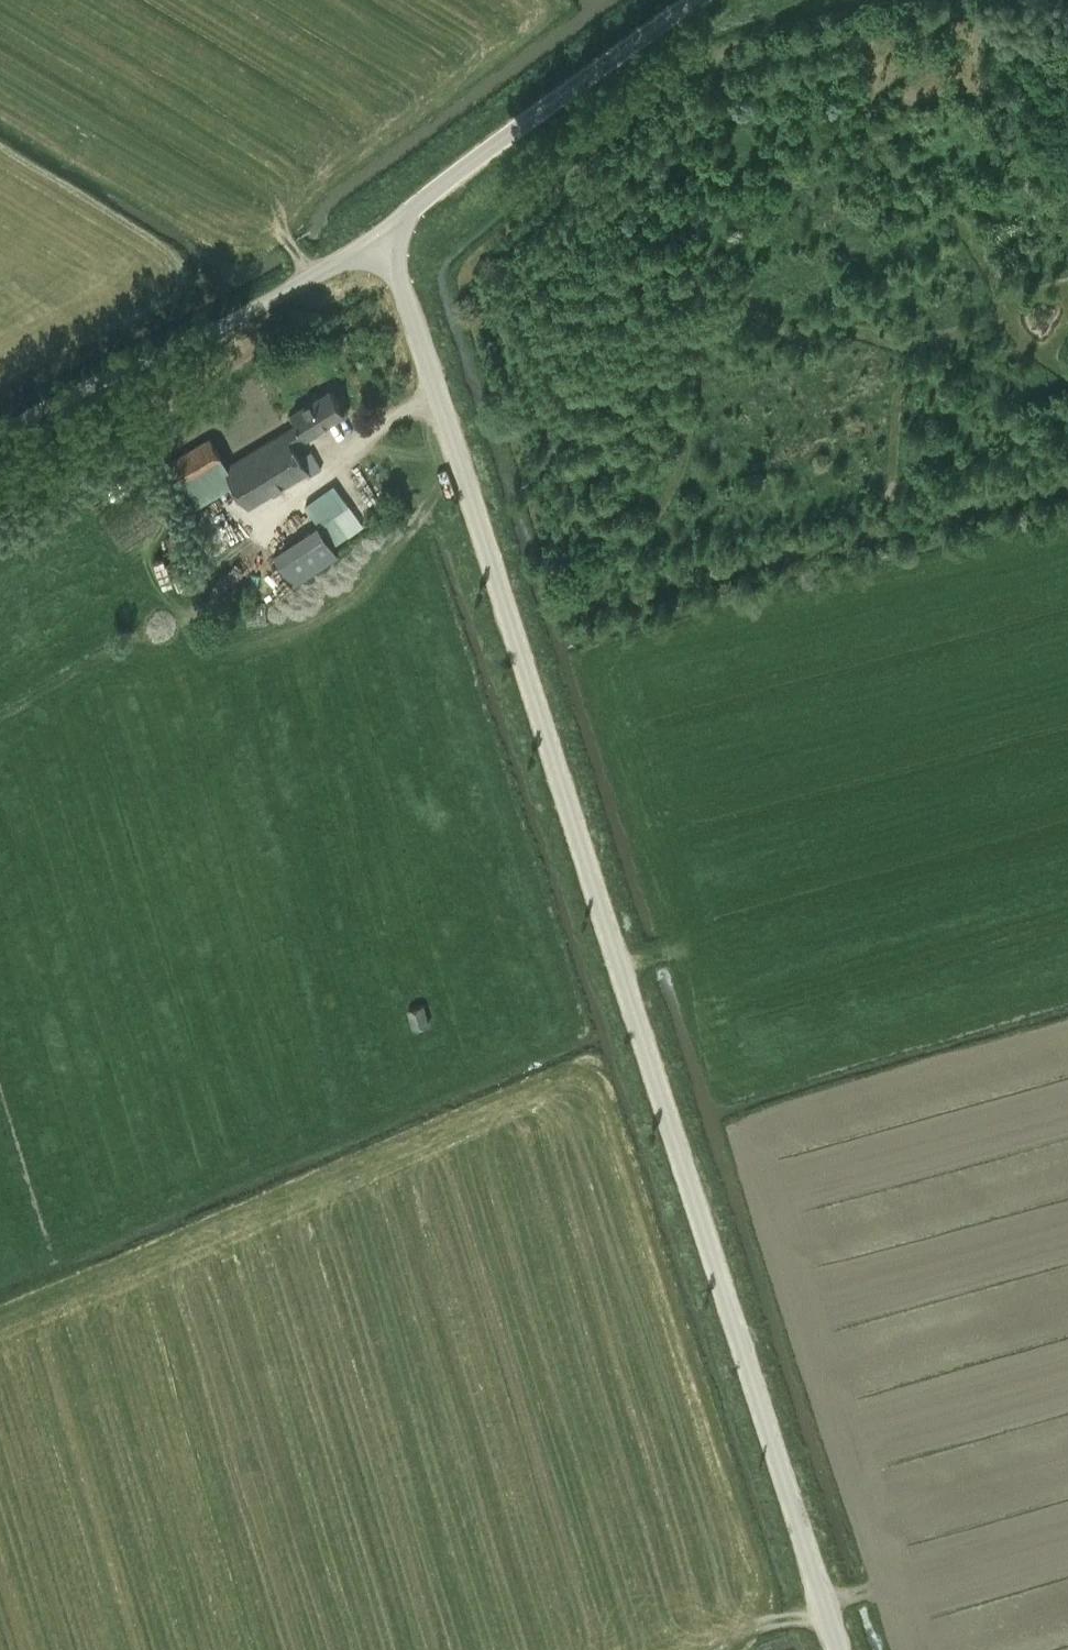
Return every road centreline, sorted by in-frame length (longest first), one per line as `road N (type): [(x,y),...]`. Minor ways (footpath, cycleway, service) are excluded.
road 1 (unclassified): [(844,1649),(390,243)]
road 2 (unclassified): [(0,431),(390,243)]
road 3 (unclassified): [(390,243),(712,0)]

